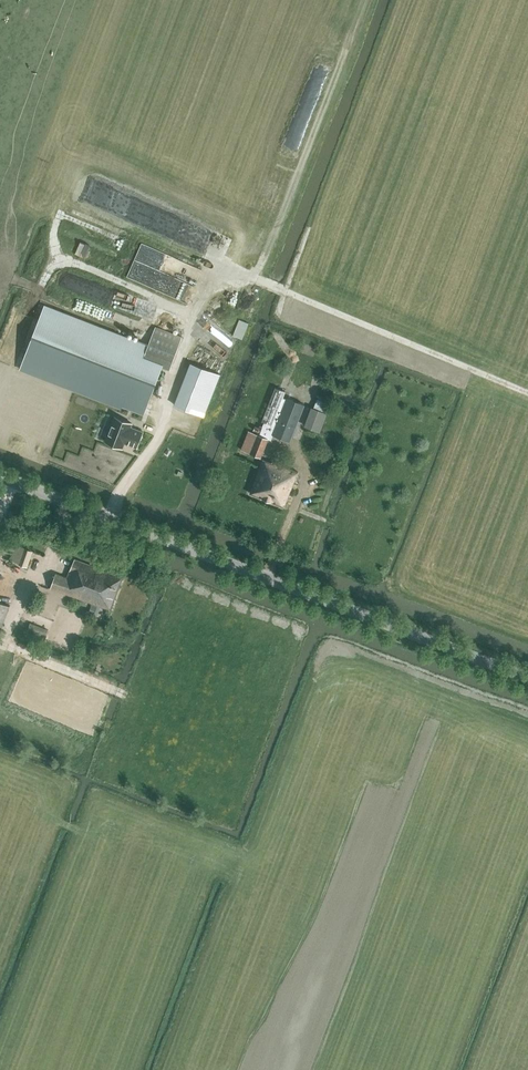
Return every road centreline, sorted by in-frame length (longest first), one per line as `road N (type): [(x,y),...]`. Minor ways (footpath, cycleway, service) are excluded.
road 1 (unclassified): [(527,677),(0,476)]

